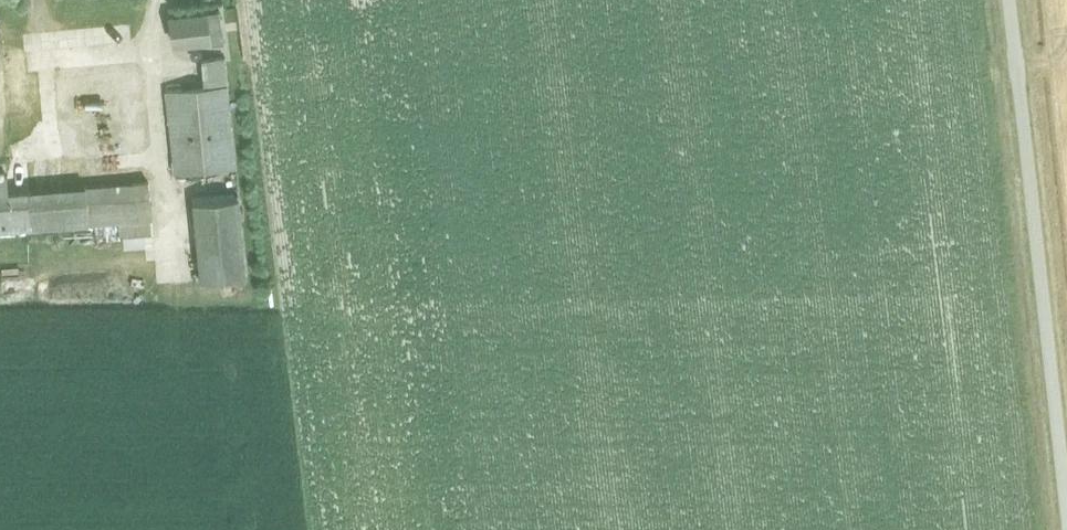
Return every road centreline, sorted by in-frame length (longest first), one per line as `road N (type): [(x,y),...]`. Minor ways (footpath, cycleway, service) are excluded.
road 1 (unclassified): [(1066,523),(1009,0)]

